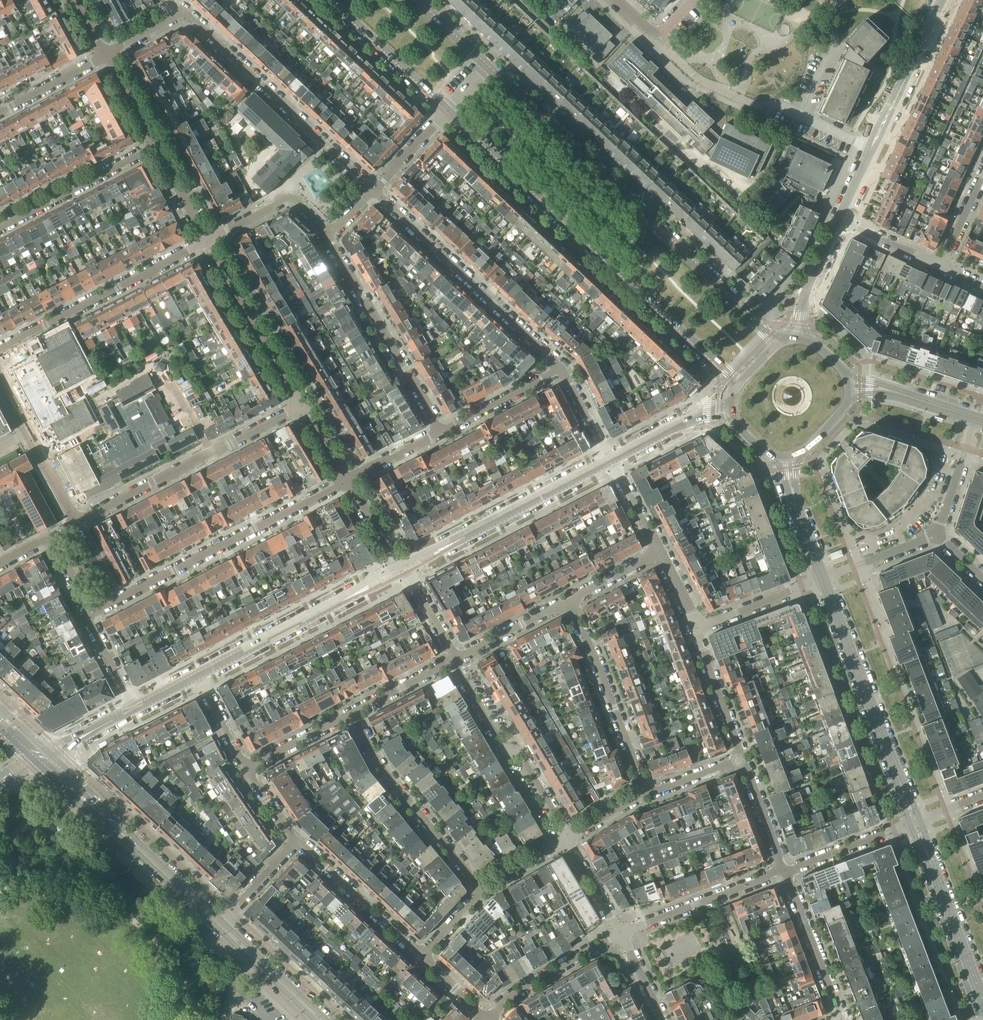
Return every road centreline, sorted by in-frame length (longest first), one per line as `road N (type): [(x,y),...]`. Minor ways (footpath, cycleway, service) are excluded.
road 1 (tertiary): [(450,110),(715,359),(732,389)]
road 2 (tertiary): [(779,340),(487,70)]
road 3 (residential): [(373,189),(180,12),(110,53)]
road 4 (residential): [(89,614),(346,481)]
road 5 (residential): [(559,370),(373,189)]
road 6 (residential): [(77,522),(302,407)]
road 7 (secondary): [(218,925),(43,759)]
road 8 (residential): [(208,239),(0,349)]
road 9 (tertiary): [(404,569),(611,462)]
road 10 (tertiary): [(198,677),(404,569)]
road 11 (residential): [(438,432),(328,237)]
road 12 (tertiary): [(823,578),(902,787)]
road 13 (residential): [(481,889),(379,763),(353,712)]
road 14 (residential): [(569,837),(452,660)]
road 15 (residential): [(645,790),(567,601)]
road 16 (residential): [(302,407),(208,239)]
road 17 (residential): [(0,225),(154,141)]
road 18 (residential): [(619,934),(780,869)]
road 19 (residential): [(423,953),(297,840)]
road 20 (tertiary): [(871,149),(942,0)]
road 21 (tertiary): [(334,0),(450,110)]
road 22 (residential): [(77,522),(0,383)]
road 23 (residential): [(840,1019),(786,871)]
road 24 (residential): [(489,1019),(510,996),(619,934)]
road 25 (tertiary): [(928,856),(982,1001)]
road 26 (residential): [(691,628),(823,578)]
road 27 (residential): [(742,759),(691,628)]
road 28 (secondary): [(319,1019),(218,925)]
road 29 (residential): [(438,432),(559,370)]
road 30 (residential): [(910,823),(786,871)]
road 31 (tertiary): [(611,462),(674,427),(729,411)]
road 32 (residential): [(452,660),(567,601)]
road 33 (tertiary): [(797,337),(801,305),(839,221)]
road 34 (residential): [(0,111),(110,53)]
road 35 (residential): [(935,533),(975,417)]

